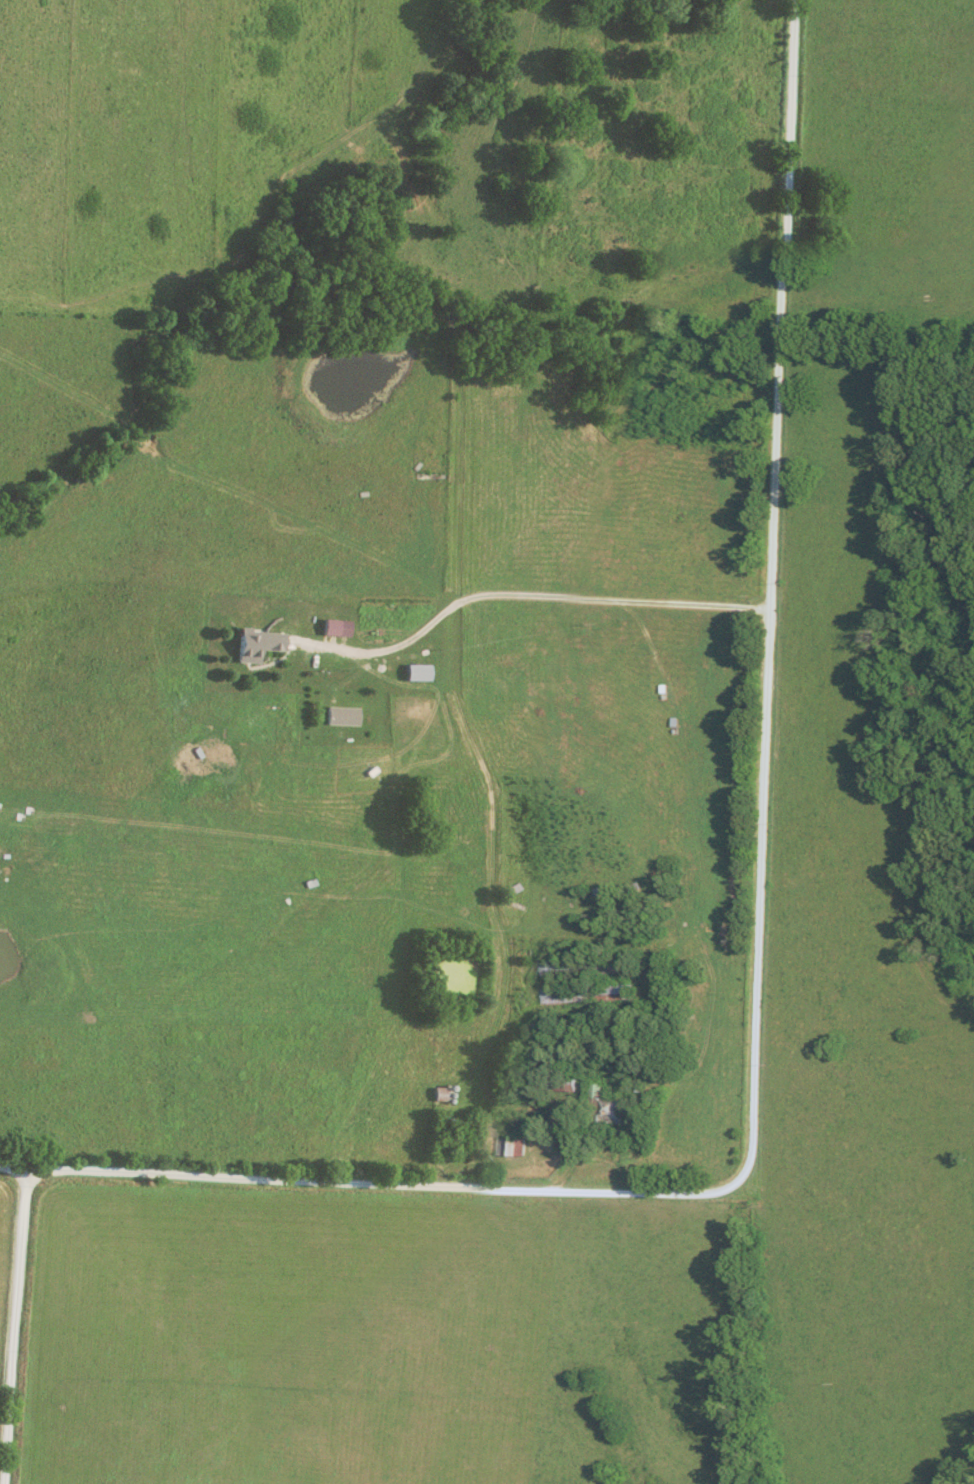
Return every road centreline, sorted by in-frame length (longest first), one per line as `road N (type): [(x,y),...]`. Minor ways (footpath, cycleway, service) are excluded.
road 1 (residential): [(794,0),(749,1148),(737,1175),(709,1191),(666,1193),(0,1170)]
road 2 (residential): [(27,1171),(12,1264),(3,1483)]

